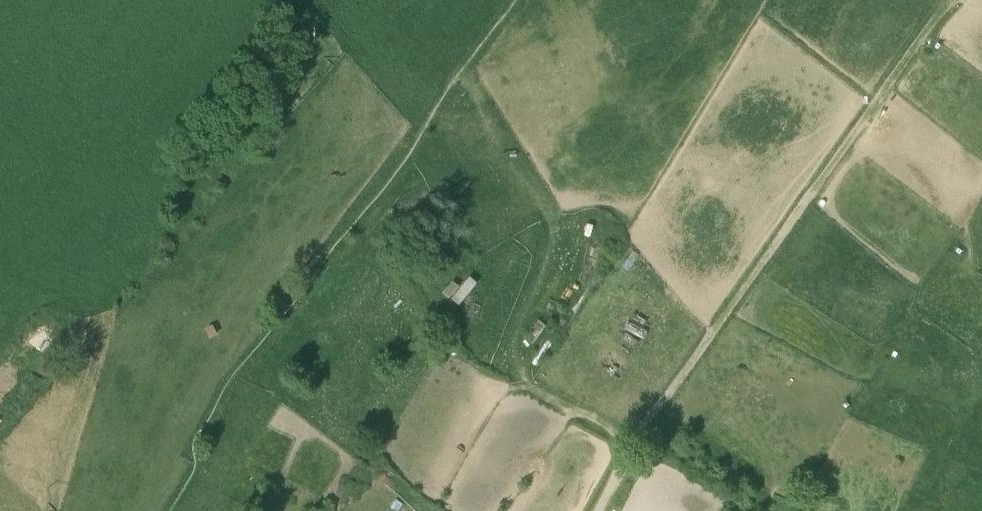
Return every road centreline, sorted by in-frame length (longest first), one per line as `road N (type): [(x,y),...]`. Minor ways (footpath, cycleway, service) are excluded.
road 1 (track): [(599,510),(633,439),(917,43),(957,0)]
road 2 (track): [(169,510),(193,471),(198,436),(235,371),(407,156),(516,0)]

